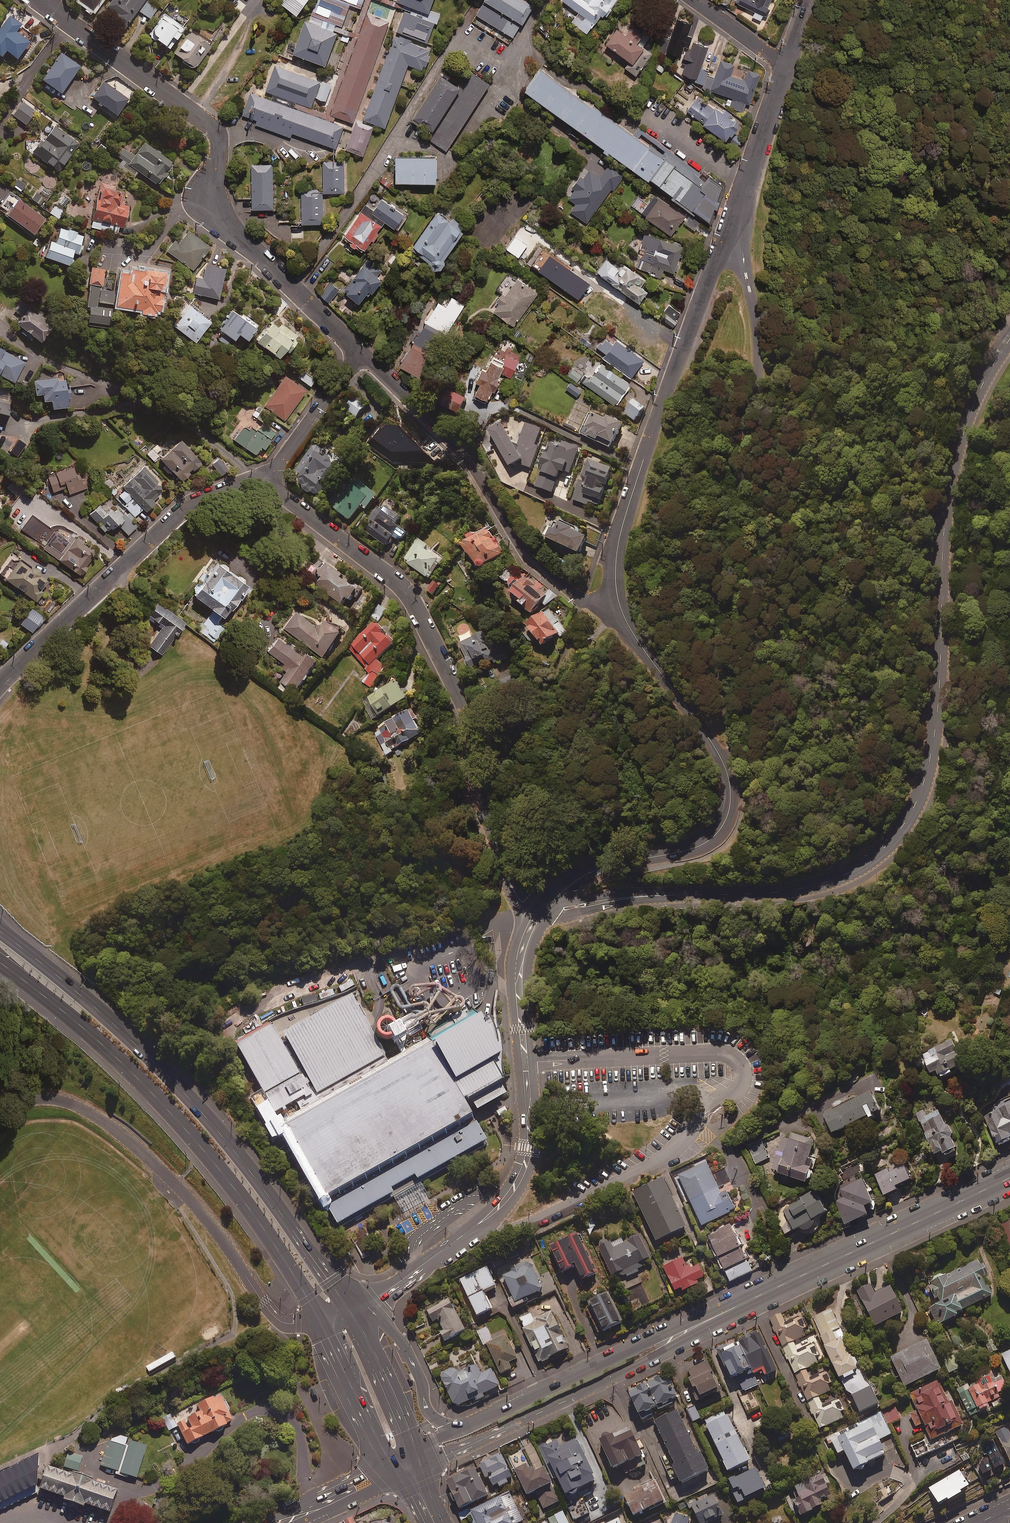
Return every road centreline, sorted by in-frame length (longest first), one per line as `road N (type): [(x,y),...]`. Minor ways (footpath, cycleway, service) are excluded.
road 1 (unclassified): [(541,909),(822,883),(858,867),(903,827),(932,751),(951,468),(983,381),(1009,340)]
road 2 (tertiary): [(1009,1178),(473,1433)]
road 3 (residential): [(735,214),(759,327),(723,586),(725,686),(737,751),(730,786)]
road 4 (residential): [(264,482),(403,588),(475,731),(482,801),(508,878),(519,896),(541,909)]
road 5 (secondary): [(0,927),(198,1103),(351,1309)]
road 6 (residential): [(45,6),(212,127),(220,214),(360,355)]
road 7 (secondary): [(324,1319),(213,1153),(138,1072),(0,956)]
road 8 (residential): [(541,909),(520,961),(530,1131),(520,1177),(472,1230),(351,1309)]
road 9 (tertiary): [(324,1319),(293,1324),(274,1316),(192,1199),(92,1113),(47,1095),(0,1114)]
road 10 (residential): [(619,607),(615,553),(629,505),(735,214)]
road 11 (residential): [(360,355),(470,462),(535,564),(583,599),(619,607)]
road 12 (residential): [(264,482),(196,500),(0,683)]
road 13 (residential): [(730,786),(725,820),(706,843),(600,868),(541,909)]
road 14 (residential): [(619,607),(717,750),(730,786)]
road 15 (secondary): [(351,1309),(402,1340),(429,1414),(473,1433)]
road 16 (secondary): [(401,1465),(378,1439),(324,1319)]
road 17 (secondary): [(351,1309),(417,1458)]
road 18 (residential): [(264,482),(360,355)]
road 19 (residential): [(735,214),(786,67)]
road 20 (tertiary): [(401,1465),(279,1522)]

